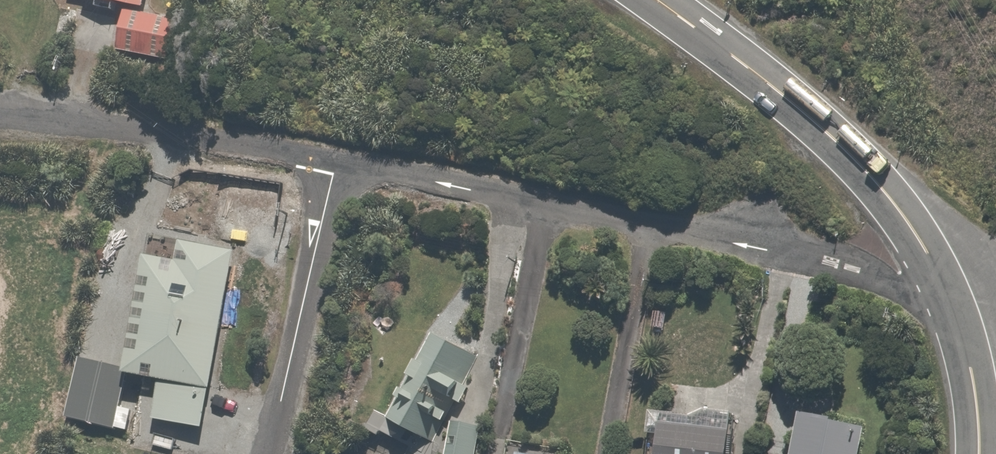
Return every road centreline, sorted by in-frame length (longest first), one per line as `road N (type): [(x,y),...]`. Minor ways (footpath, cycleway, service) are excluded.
road 1 (residential): [(343,162),(800,252),(903,286),(967,331)]
road 2 (primary): [(967,331),(916,224),(885,185),(835,133),(661,0)]
road 3 (residential): [(0,108),(343,162)]
road 4 (residential): [(343,162),(278,453)]
road 5 (primary): [(982,453),(967,331)]

